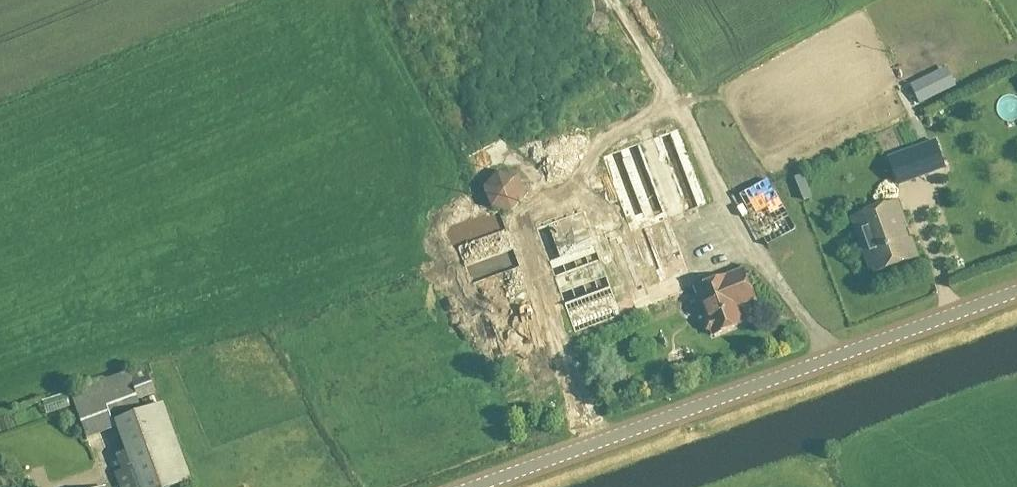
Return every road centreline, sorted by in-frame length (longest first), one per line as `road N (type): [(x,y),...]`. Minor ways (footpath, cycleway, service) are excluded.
road 1 (unclassified): [(485,486),(1016,296)]

